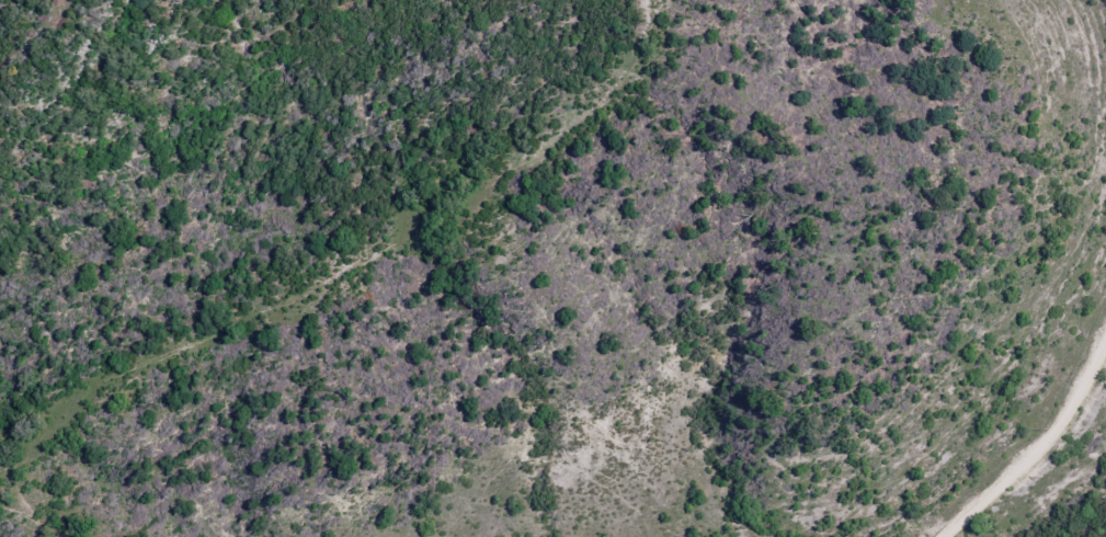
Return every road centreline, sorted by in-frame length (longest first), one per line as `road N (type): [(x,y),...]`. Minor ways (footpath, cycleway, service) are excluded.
road 1 (residential): [(950,536),(1057,437),(1105,360)]

